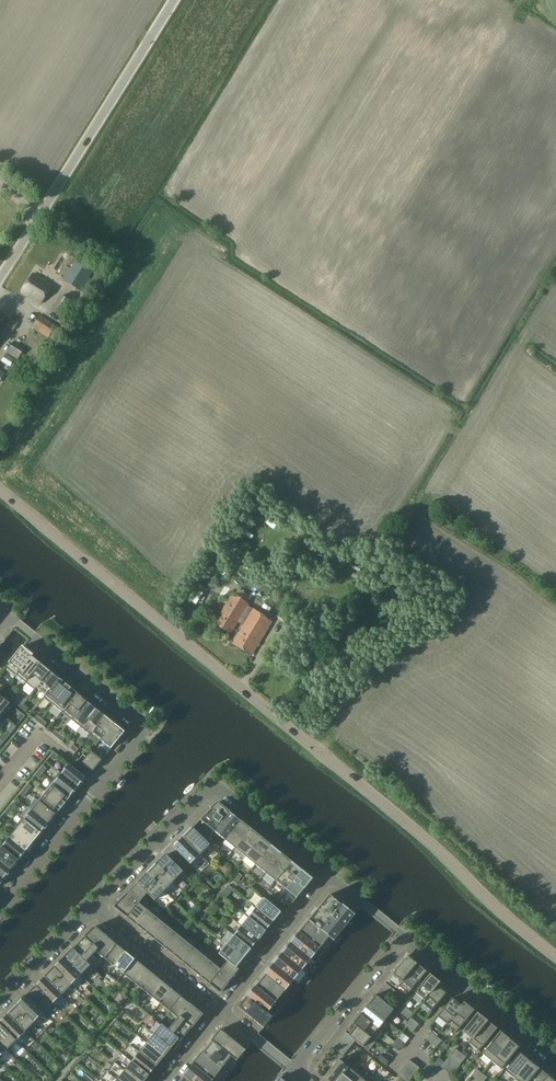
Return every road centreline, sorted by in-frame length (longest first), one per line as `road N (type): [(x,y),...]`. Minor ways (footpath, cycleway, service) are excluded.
road 1 (unclassified): [(555,957),(426,839),(0,489)]
road 2 (unclassified): [(173,0),(0,279)]
road 3 (residential): [(144,727),(0,908)]
road 4 (residential): [(403,935),(555,1059)]
road 5 (residential): [(85,908),(216,784)]
road 6 (residential): [(144,727),(6,615)]
road 7 (residential): [(294,1071),(403,935)]
road 8 (residential): [(332,877),(221,1009)]
road 9 (residential): [(221,1009),(85,908)]
road 10 (residential): [(332,877),(216,784)]
road 11 (residential): [(0,995),(85,908)]

